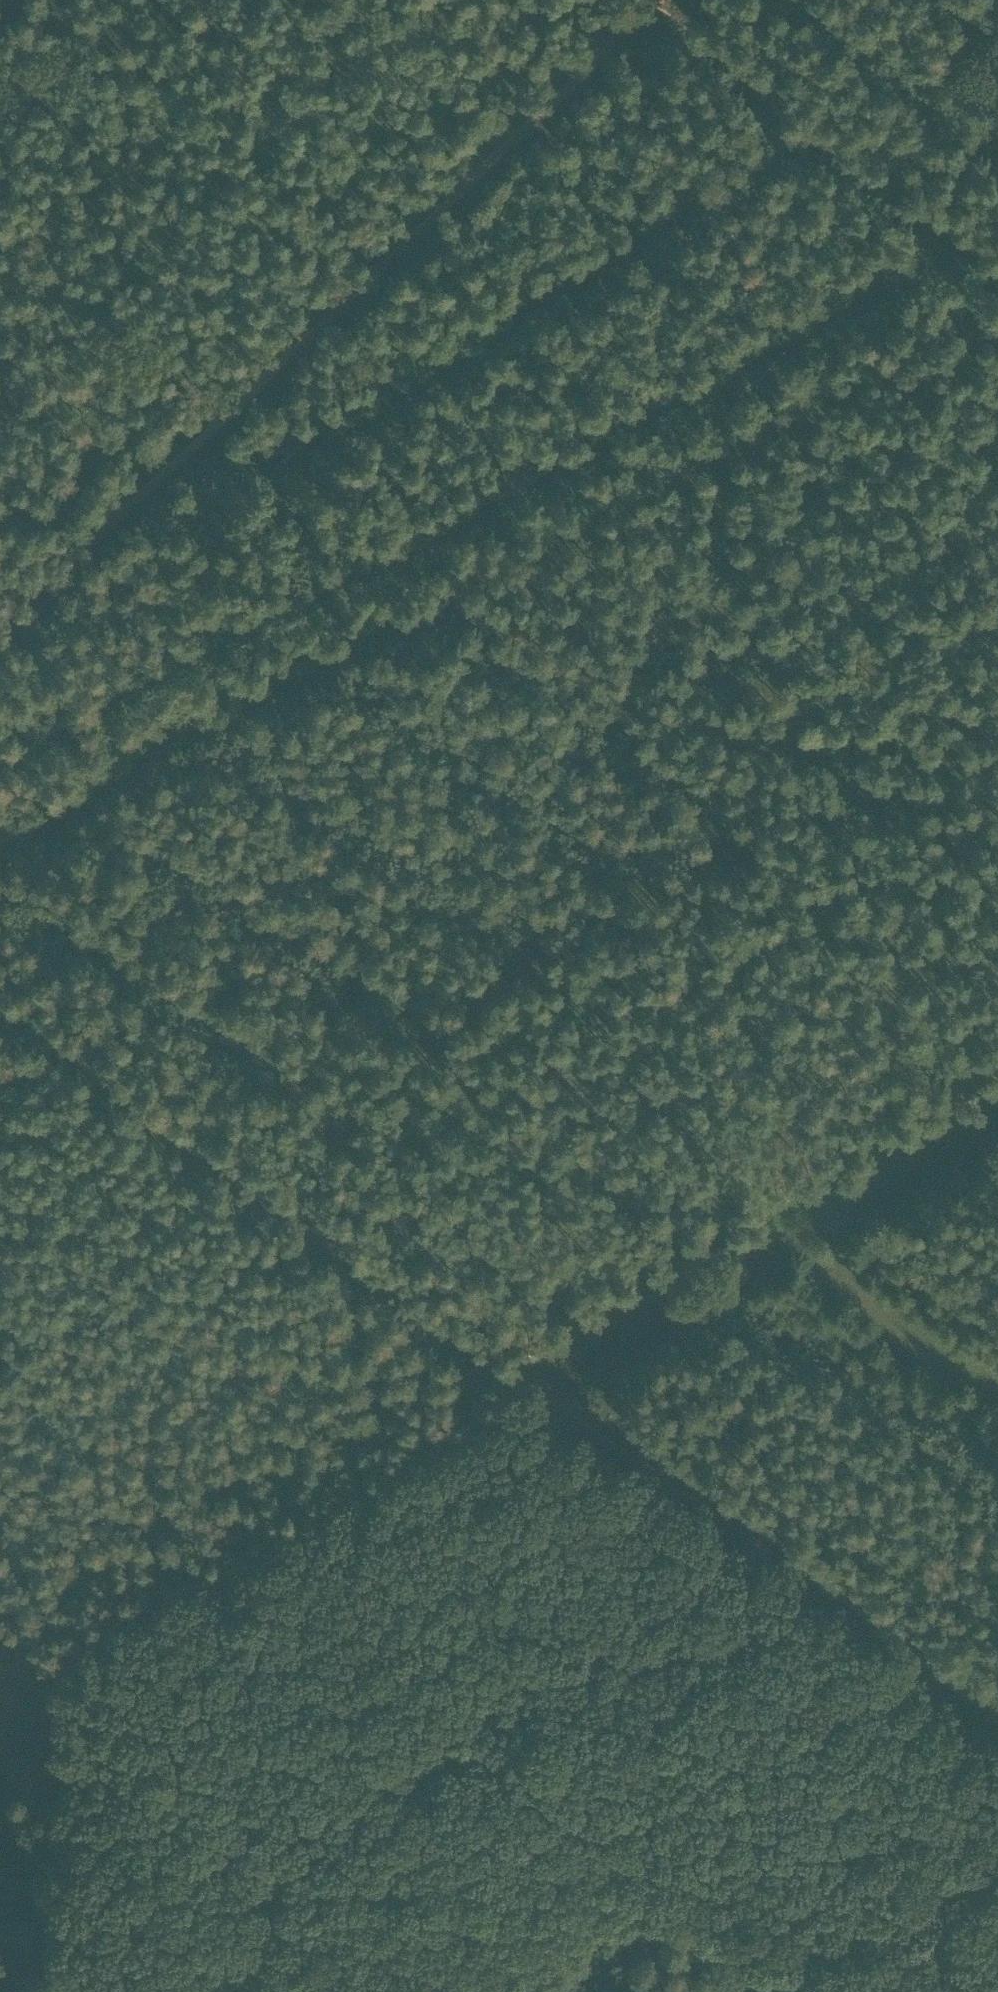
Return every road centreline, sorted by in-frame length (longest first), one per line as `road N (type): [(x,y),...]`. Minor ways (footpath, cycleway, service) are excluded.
road 1 (track): [(997,1727),(0,1007)]
road 2 (track): [(46,1646),(997,1105)]
road 3 (track): [(0,613),(638,8)]
road 4 (track): [(638,8),(997,275)]

